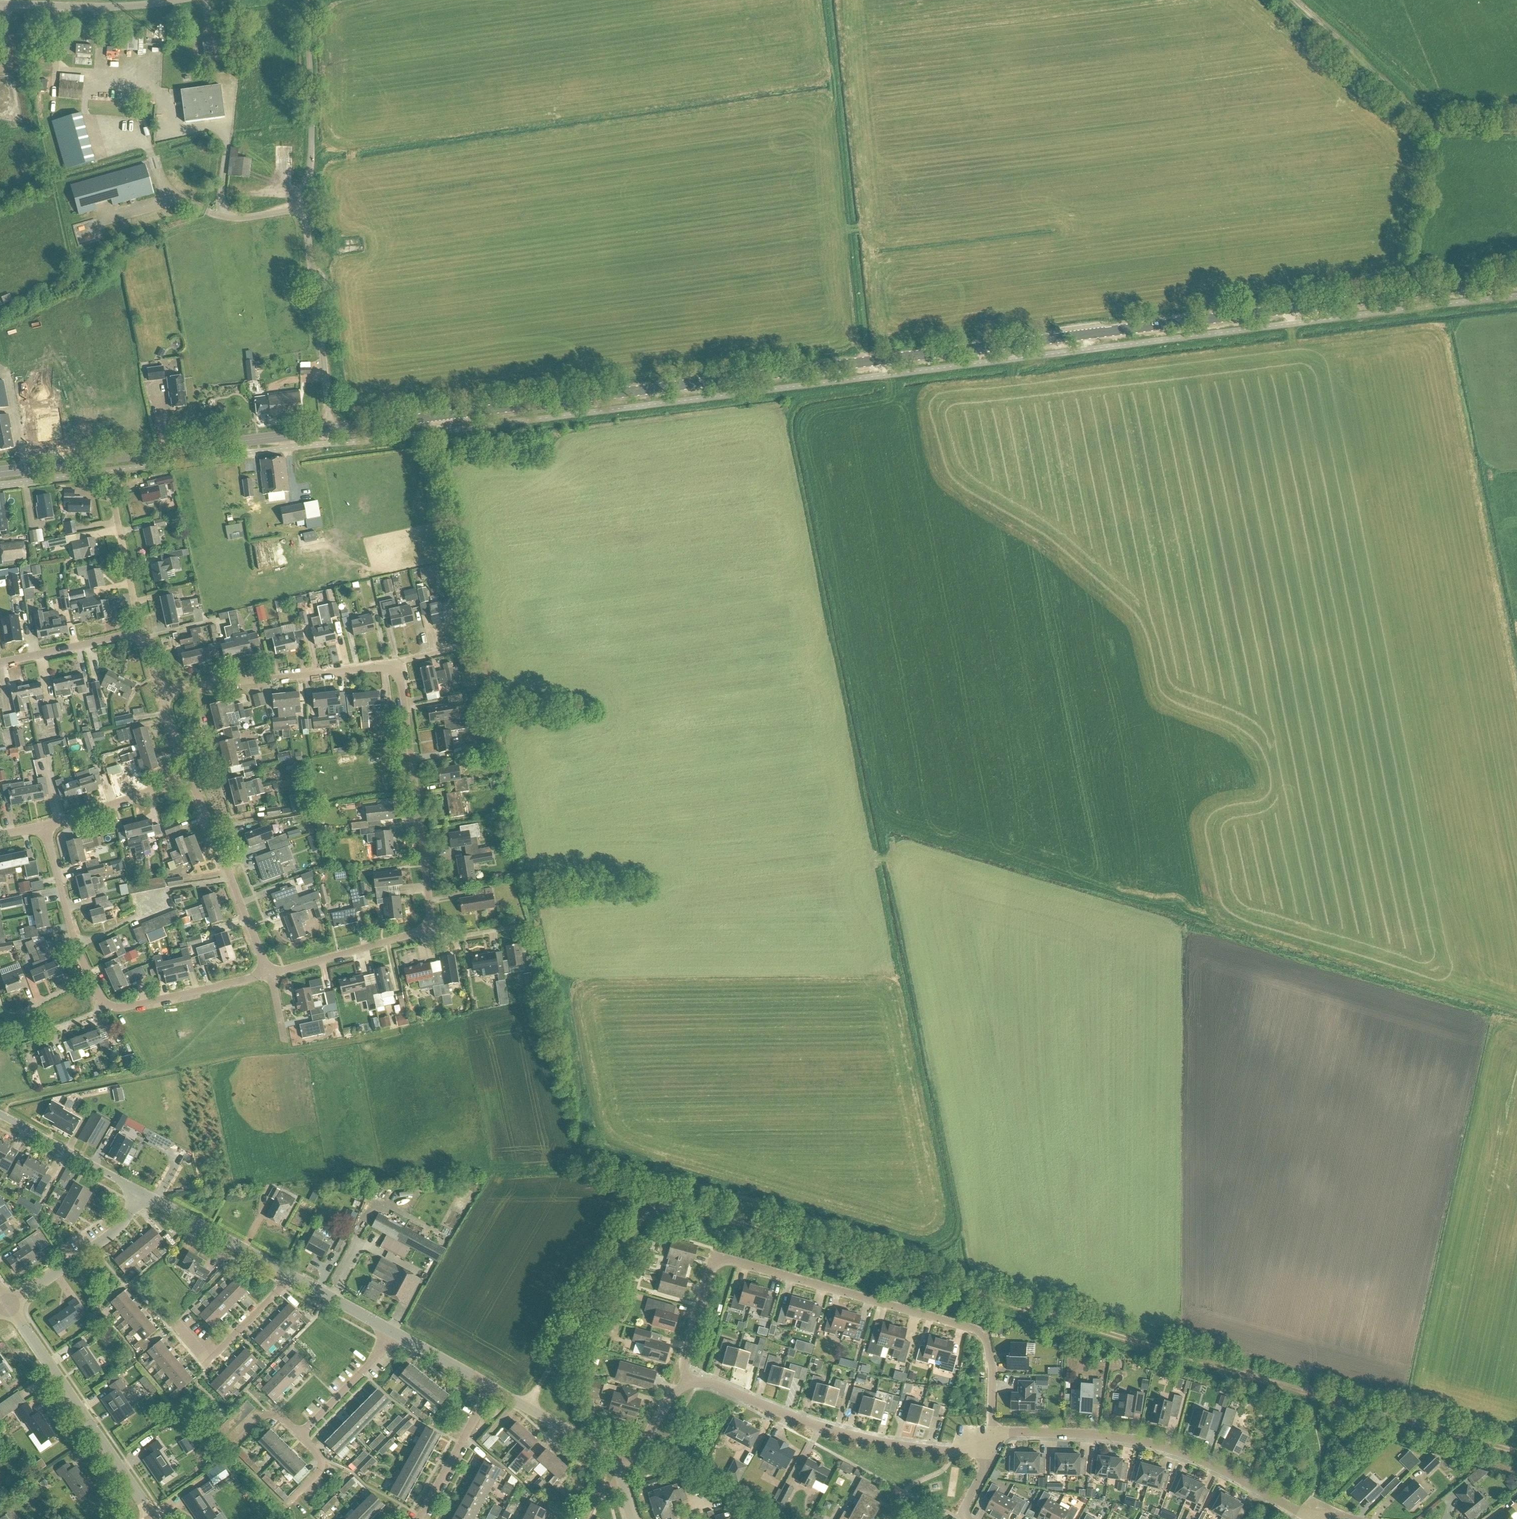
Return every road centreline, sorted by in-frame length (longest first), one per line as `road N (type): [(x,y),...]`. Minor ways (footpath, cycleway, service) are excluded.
road 1 (tertiary): [(328,431),(1516,280)]
road 2 (track): [(1516,1454),(681,1207),(641,1220),(525,1405)]
road 3 (residential): [(992,1437),(989,1348),(979,1331),(725,1258),(711,1266),(683,1363),(686,1379)]
road 4 (unclassified): [(328,431),(308,221),(306,0)]
road 5 (residential): [(1323,1512),(1137,1439),(992,1437)]
road 6 (tertiary): [(0,472),(328,431)]
road 7 (residential): [(992,1437),(952,1452),(848,1439),(710,1382),(686,1379)]
road 8 (track): [(1516,131),(1452,131),(1427,122),(1292,0)]
road 9 (residential): [(426,927),(430,909),(396,663)]
road 10 (unclassified): [(155,1518),(8,1305)]
road 11 (residential): [(162,696),(396,663)]
road 12 (residential): [(268,974),(188,776)]
road 13 (unclassified): [(0,4),(100,8),(181,0)]
road 14 (unclassified): [(8,1305),(111,1234),(140,1192)]
road 15 (residential): [(90,977),(25,1012),(27,1023),(36,1035),(104,1005)]
road 16 (unclassified): [(290,1274),(140,1192)]
road 17 (residential): [(268,974),(125,1007),(104,1005)]
road 18 (residential): [(176,1325),(208,1361),(290,1274)]
road 19 (residential): [(268,974),(426,927)]
road 20 (residential): [(0,1114),(140,1192)]
road 21 (residential): [(90,977),(45,826)]
road 22 (residential): [(45,826),(188,776)]
road 23 (residential): [(133,637),(138,621),(114,490)]
road 24 (residential): [(420,1518),(492,1388)]
road 25 (unclassified): [(617,1463),(492,1388)]
road 26 (residential): [(300,1434),(393,1331)]
road 27 (residential): [(0,663),(133,637)]

